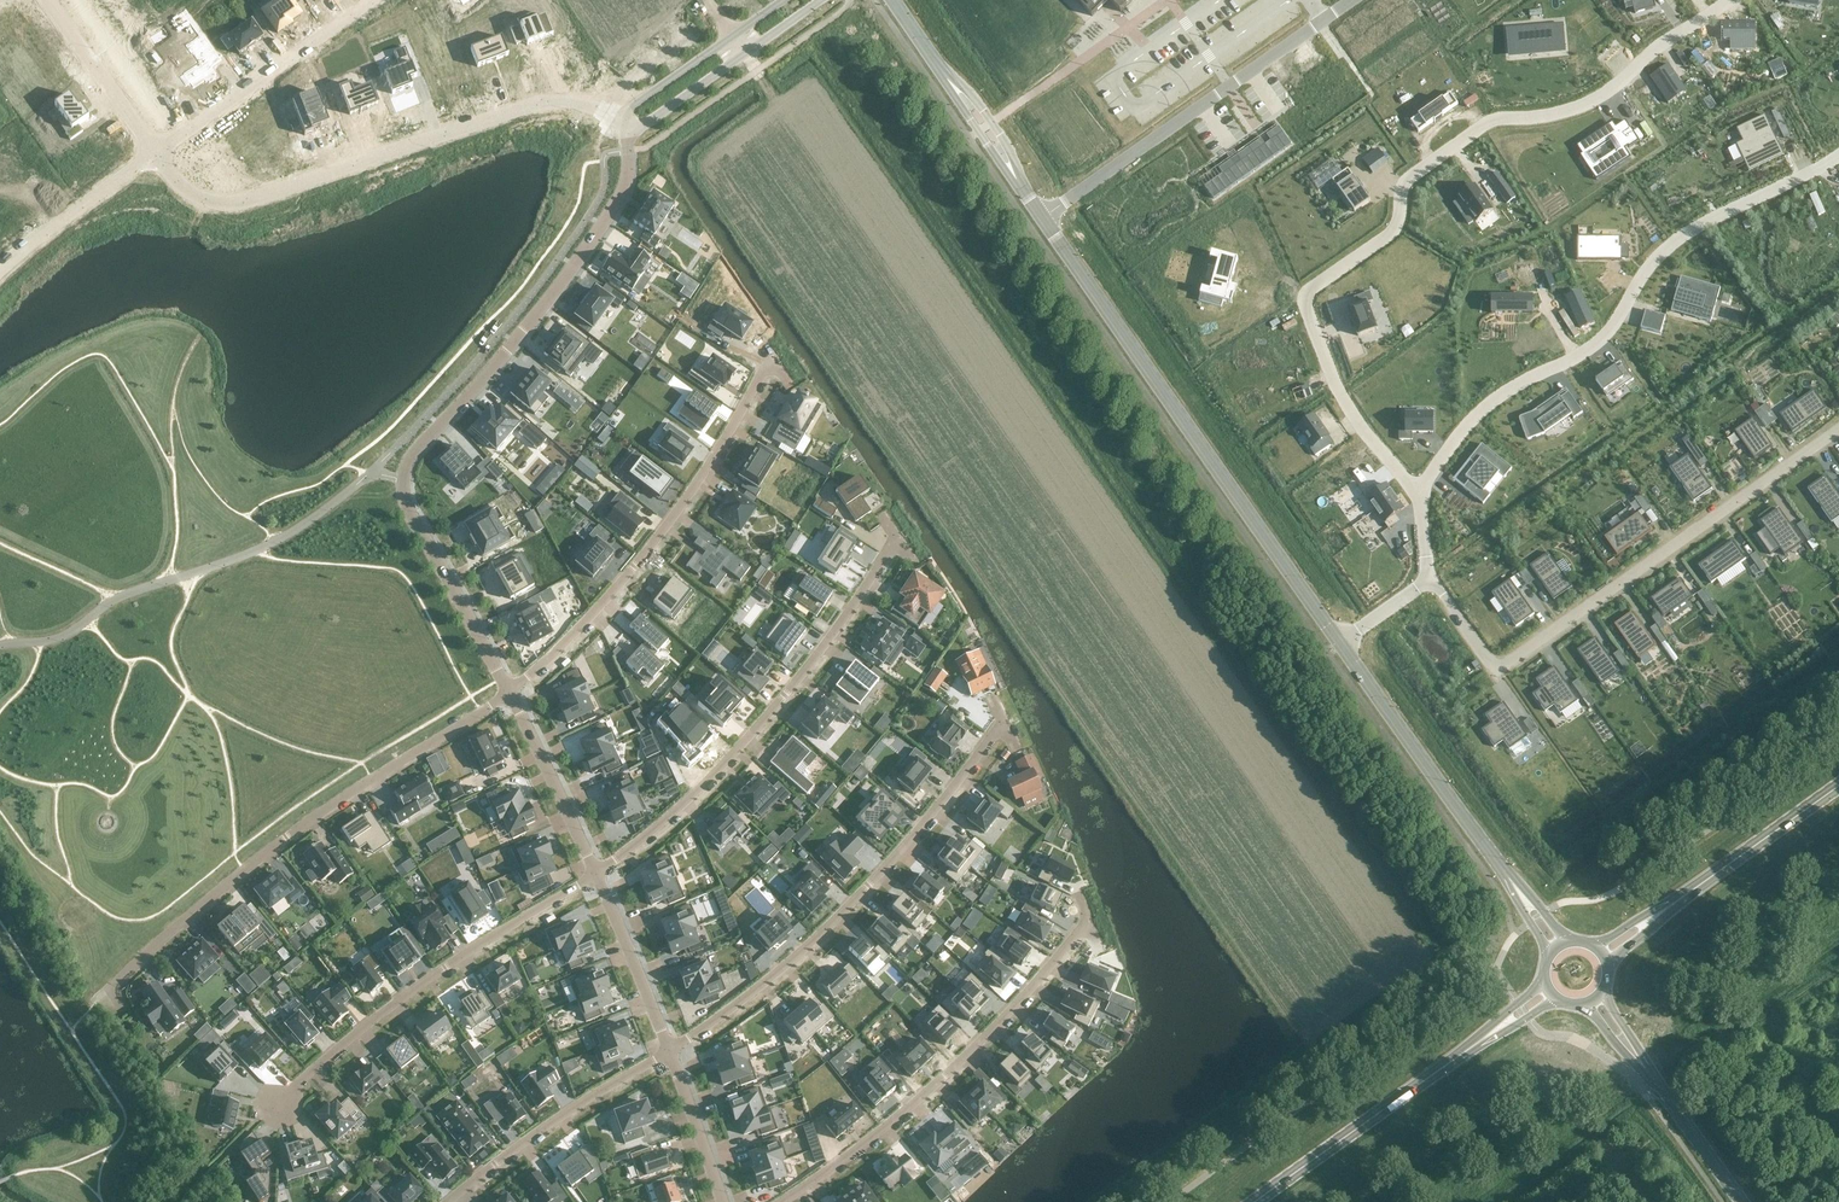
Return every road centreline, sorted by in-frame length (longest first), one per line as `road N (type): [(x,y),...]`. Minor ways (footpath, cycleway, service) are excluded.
road 1 (residential): [(1727,0),(1593,96),(1495,117),(1408,178),(1389,230),(1306,295),(1325,364),(1414,493)]
road 2 (residential): [(515,692),(416,523),(404,475),(607,218),(627,178),(630,134)]
road 3 (residential): [(1838,159),(1684,233),(1653,259),(1596,344),(1489,403),(1414,493)]
road 4 (residential): [(1838,429),(1498,670),(1432,580)]
road 5 (residential): [(126,1009),(112,985),(207,901),(373,778),(515,692)]
road 6 (tertiary): [(1342,644),(1044,217)]
road 7 (residential): [(155,156),(182,187),(225,203),(553,102),(620,117)]
road 8 (residential): [(1002,718),(878,878),(755,990),(669,1051)]
road 9 (residential): [(898,539),(830,638),(710,779),(597,873)]
road 10 (residential): [(1089,921),(920,1100),(781,1201)]
road 11 (residential): [(772,365),(648,552),(515,692)]
road 12 (residential): [(269,1108),(373,1020),(597,873)]
road 13 (residential): [(1044,217),(1326,19)]
road 14 (secondary): [(1255,1201),(1489,1035)]
road 15 (tertiary): [(1508,875),(1342,644)]
road 16 (residential): [(379,0),(155,156)]
road 17 (residential): [(453,1201),(669,1051)]
road 18 (residential): [(630,134),(821,0)]
road 19 (secondary): [(1660,913),(1838,786)]
road 20 (residential): [(782,0),(620,117)]
road 21 (residential): [(597,873),(515,692)]
road 22 (residential): [(0,271),(155,156)]
road 23 (residential): [(669,1051),(597,873)]
road 24 (residential): [(48,0),(155,156)]
road 25 (tertiary): [(1741,1201),(1632,1053)]
road 26 (residential): [(723,1201),(669,1051)]
road 27 (tertiary): [(1018,180),(1009,147),(968,90),(951,83)]

